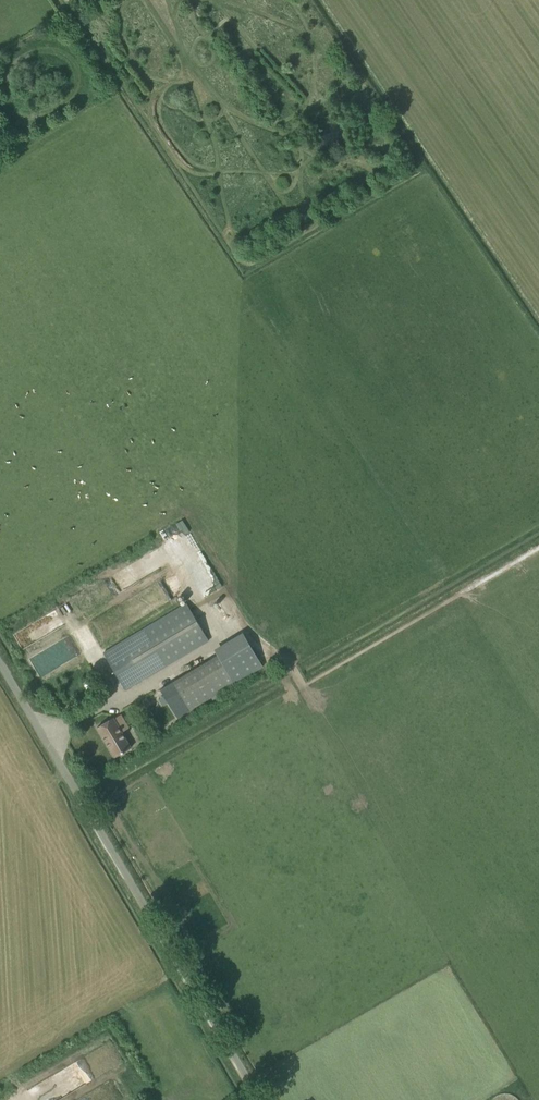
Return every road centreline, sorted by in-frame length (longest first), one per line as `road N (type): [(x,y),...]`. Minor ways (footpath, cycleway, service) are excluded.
road 1 (unclassified): [(259,1099),(0,666)]

